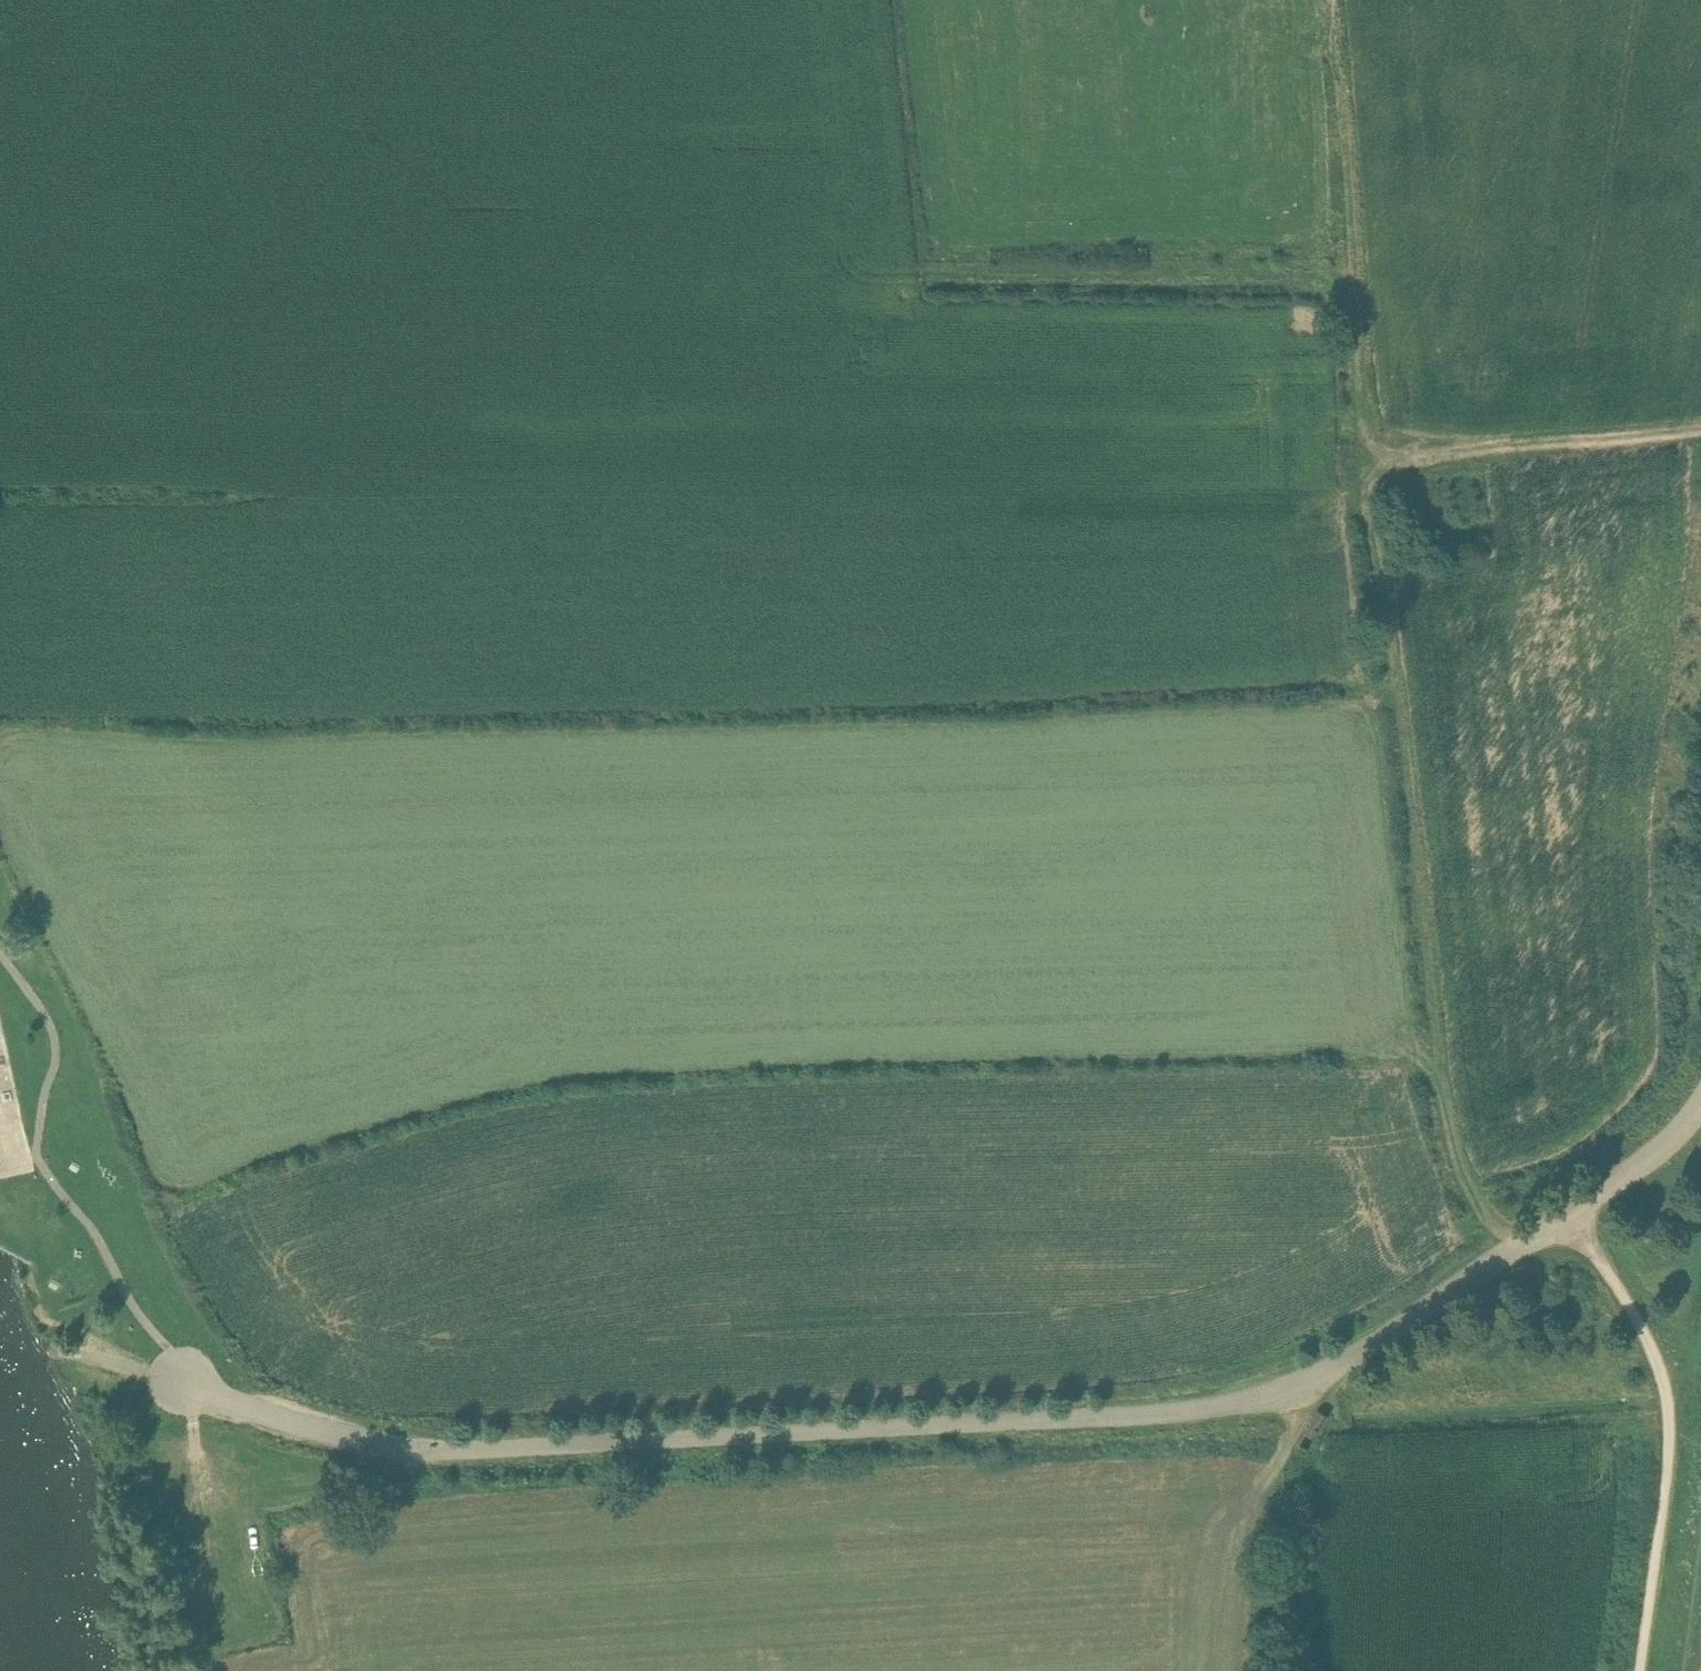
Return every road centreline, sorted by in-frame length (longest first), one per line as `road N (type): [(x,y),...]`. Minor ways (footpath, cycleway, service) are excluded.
road 1 (unclassified): [(107,1359),(407,1453),(769,1435),(1260,1391),(1297,1381),(1565,1211),(1700,1075)]
road 2 (track): [(1511,1246),(1454,1174),(1433,1113),(1372,464)]
road 3 (track): [(1565,1211),(1668,1383),(1673,1475),(1647,1670)]
road 4 (track): [(940,276),(1355,283)]
road 5 (track): [(1700,426),(1372,464)]
road 6 (track): [(1355,283),(1339,89)]
road 7 (track): [(1372,464),(1355,283)]

